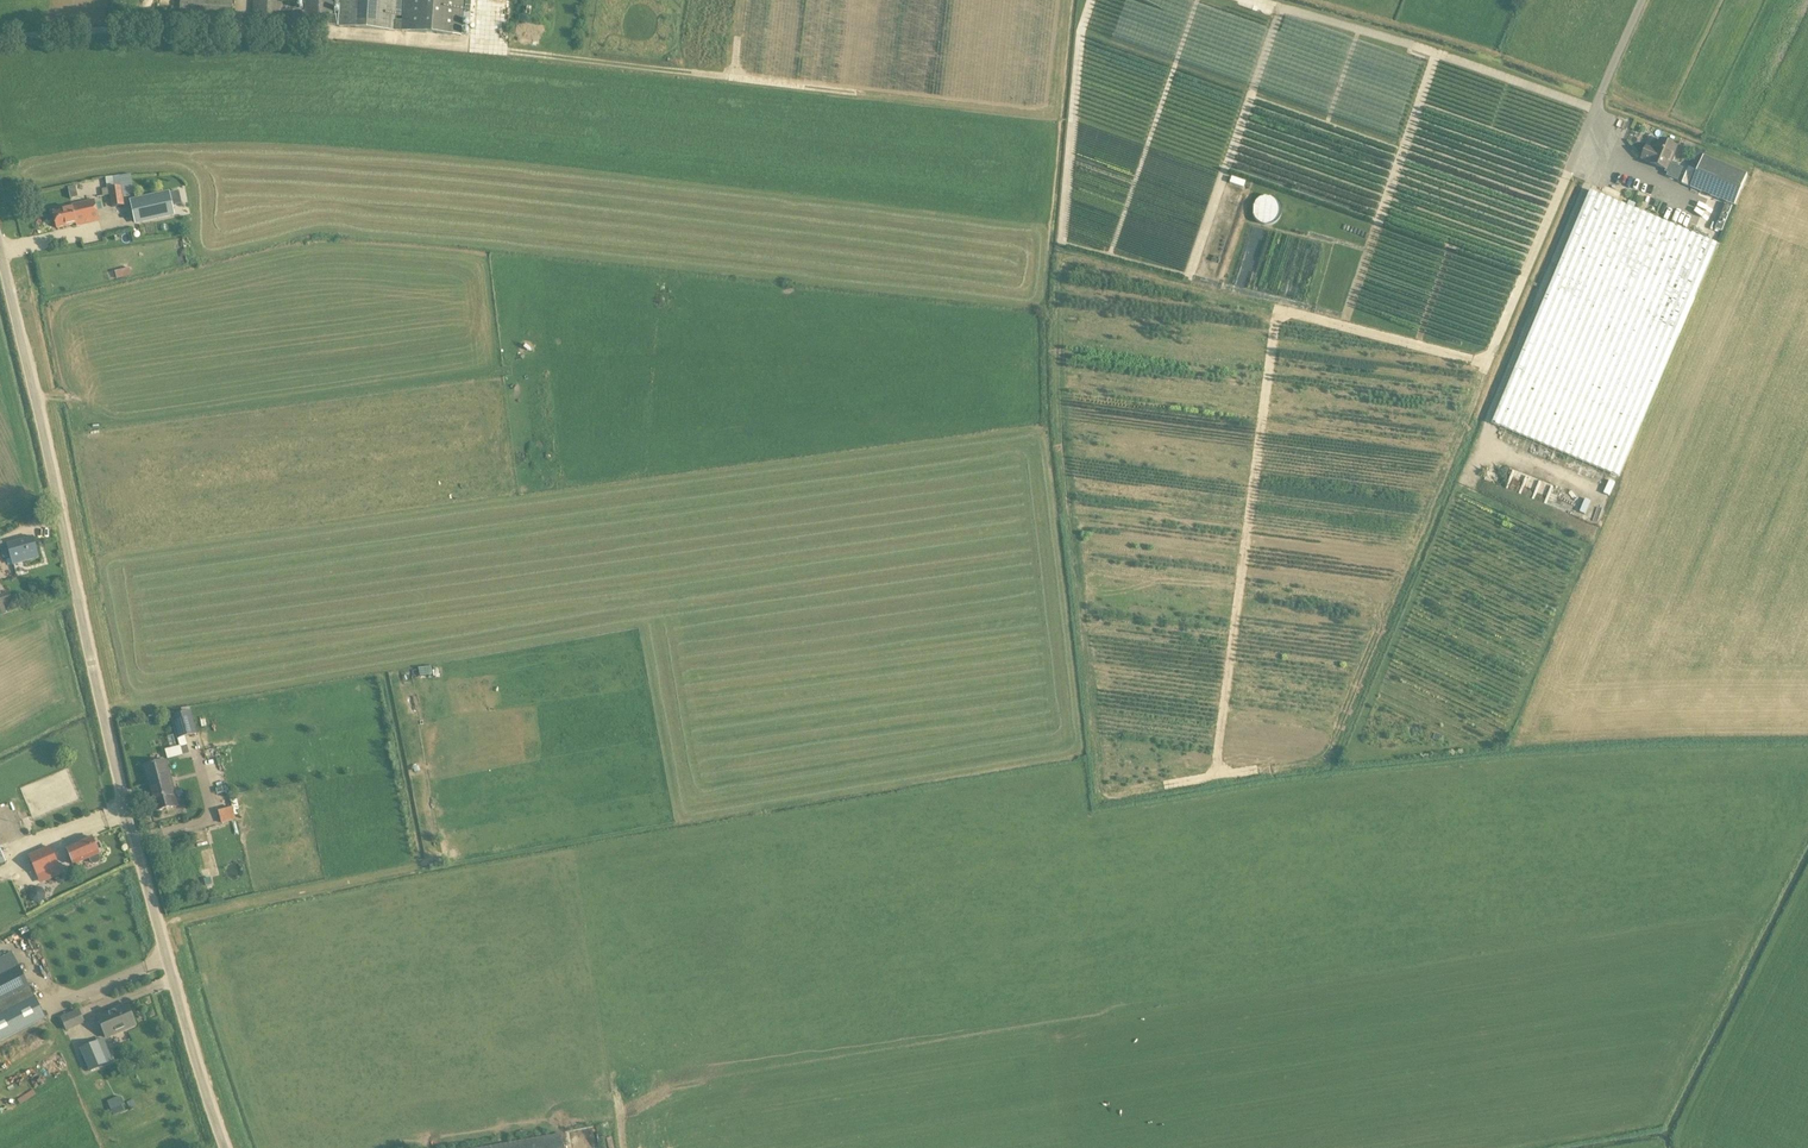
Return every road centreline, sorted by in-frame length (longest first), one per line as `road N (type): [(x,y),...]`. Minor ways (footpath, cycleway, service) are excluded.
road 1 (unclassified): [(226,1147),(159,933),(0,247)]

